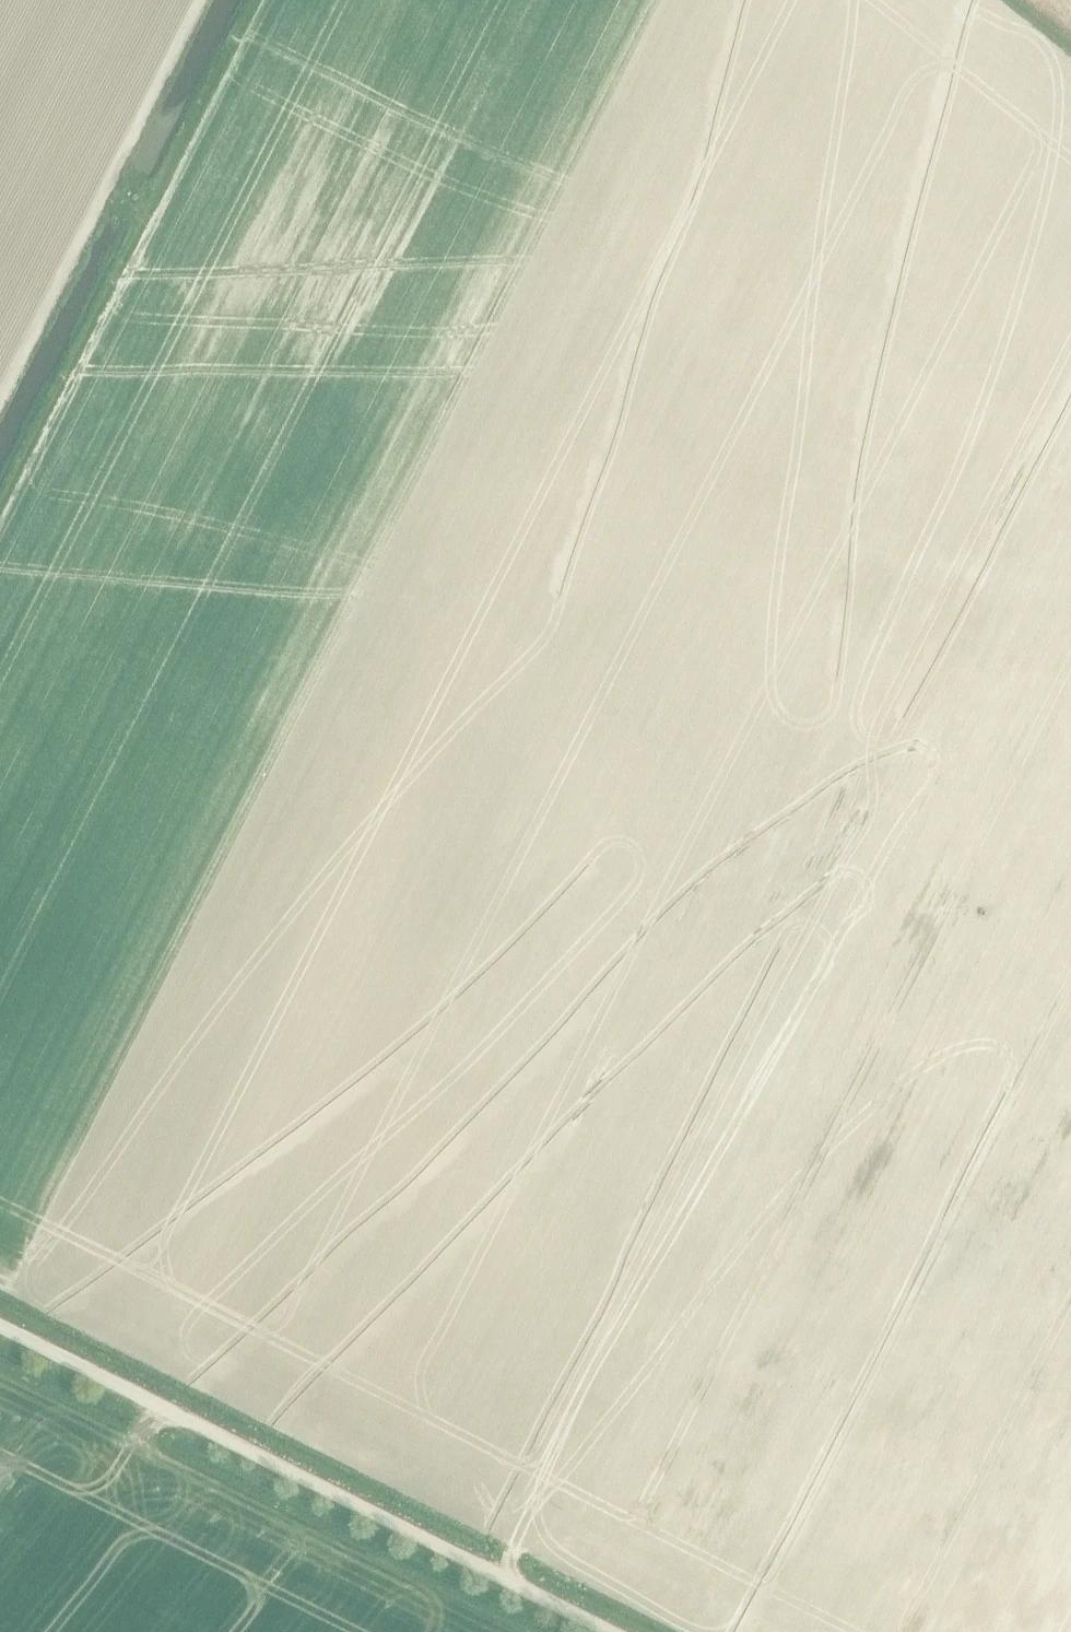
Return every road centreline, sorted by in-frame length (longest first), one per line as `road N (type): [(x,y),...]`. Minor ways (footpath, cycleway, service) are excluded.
road 1 (unclassified): [(599,1631),(0,1332)]

